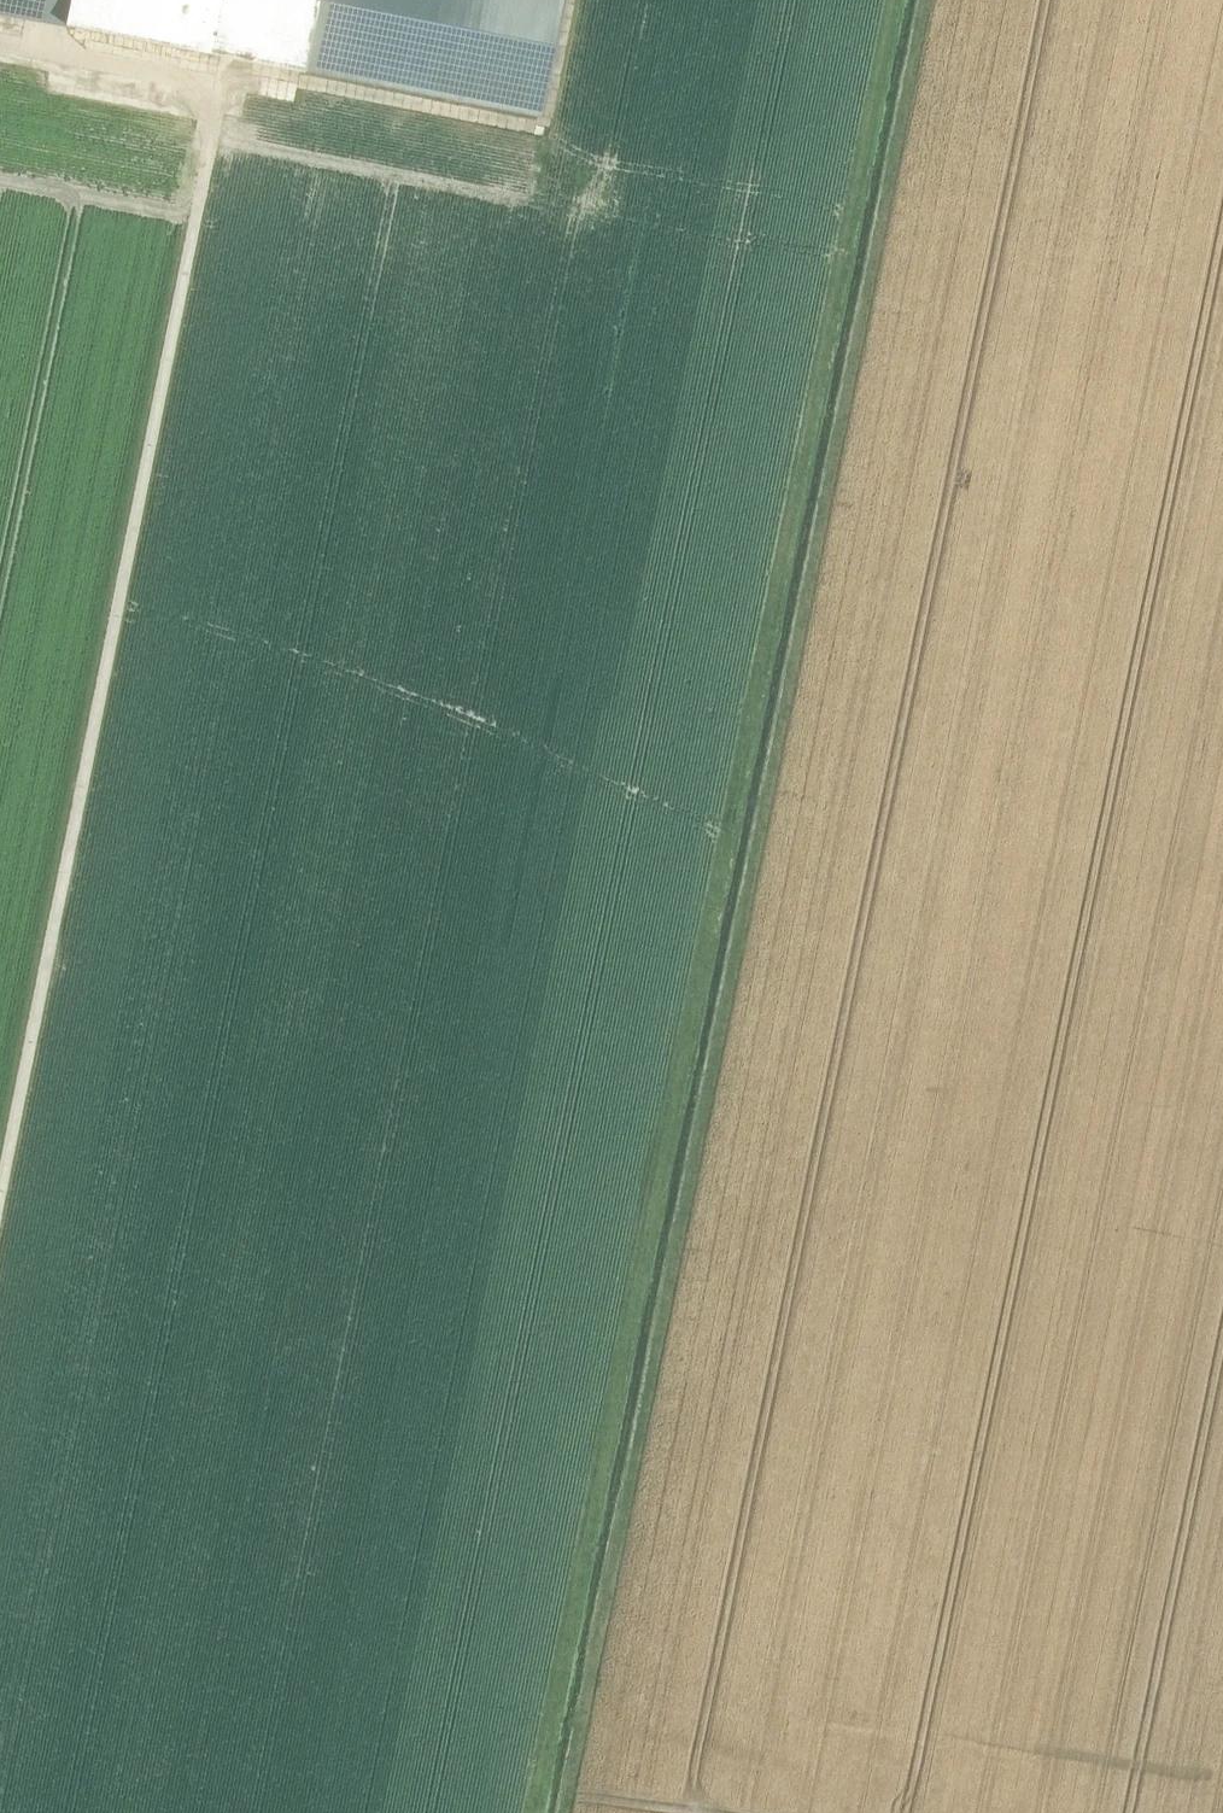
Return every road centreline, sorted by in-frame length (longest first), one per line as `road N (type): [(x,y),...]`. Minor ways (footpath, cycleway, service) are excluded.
road 1 (track): [(0,1188),(224,74)]
road 2 (track): [(0,30),(543,129),(569,0)]

